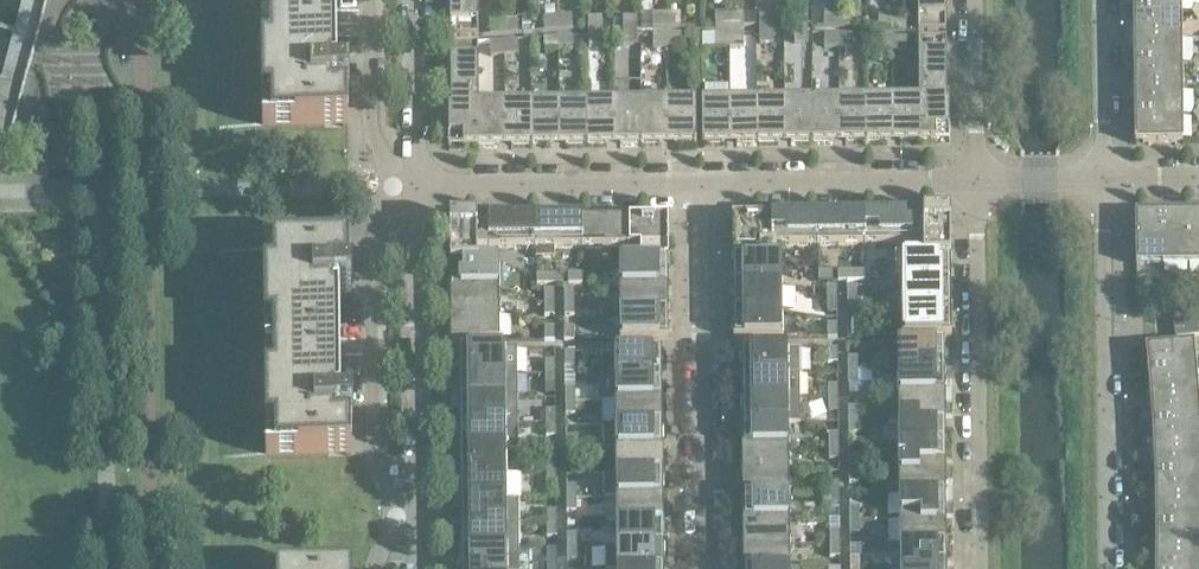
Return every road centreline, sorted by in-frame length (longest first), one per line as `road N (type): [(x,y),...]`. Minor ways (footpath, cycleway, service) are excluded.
road 1 (residential): [(978,183),(981,568)]
road 2 (residential): [(1108,568),(1104,184)]
road 3 (residential): [(704,568),(700,186)]
road 4 (residential): [(410,187),(374,246),(376,458),(409,517)]
road 5 (residential): [(409,517),(422,482),(419,225),(410,187)]
road 6 (residential): [(700,186),(410,187)]
road 7 (residential): [(978,183),(700,186)]
road 8 (residential): [(371,0),(373,124),(410,187)]
road 9 (residential): [(410,187),(421,155),(417,0)]
road 10 (residential): [(1104,184),(1102,0)]
road 11 (residential): [(974,0),(978,183)]

